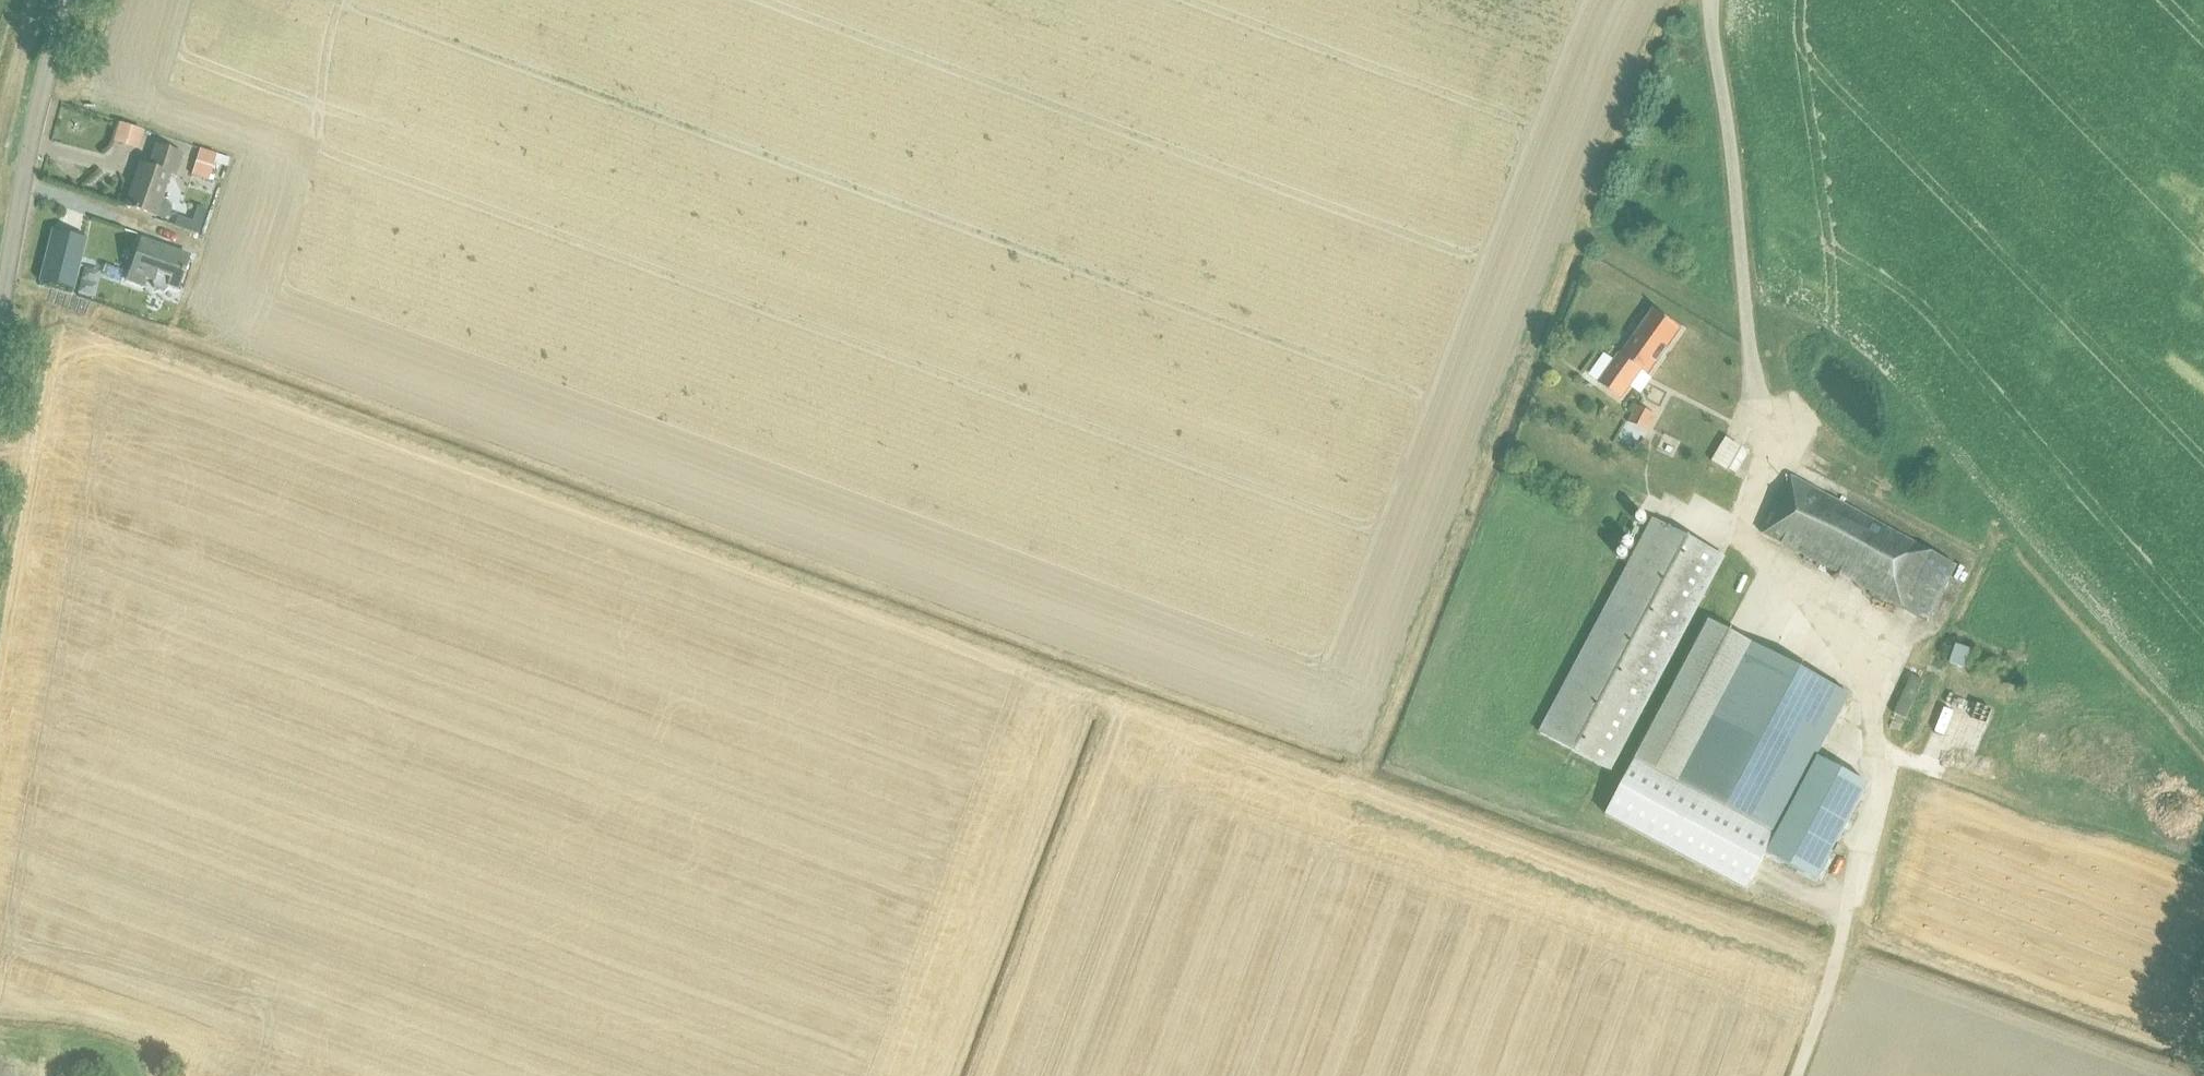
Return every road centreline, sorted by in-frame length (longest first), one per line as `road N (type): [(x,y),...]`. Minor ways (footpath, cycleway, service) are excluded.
road 1 (tertiary): [(0,311),(68,0)]
road 2 (unclassified): [(1744,290),(1711,0)]

